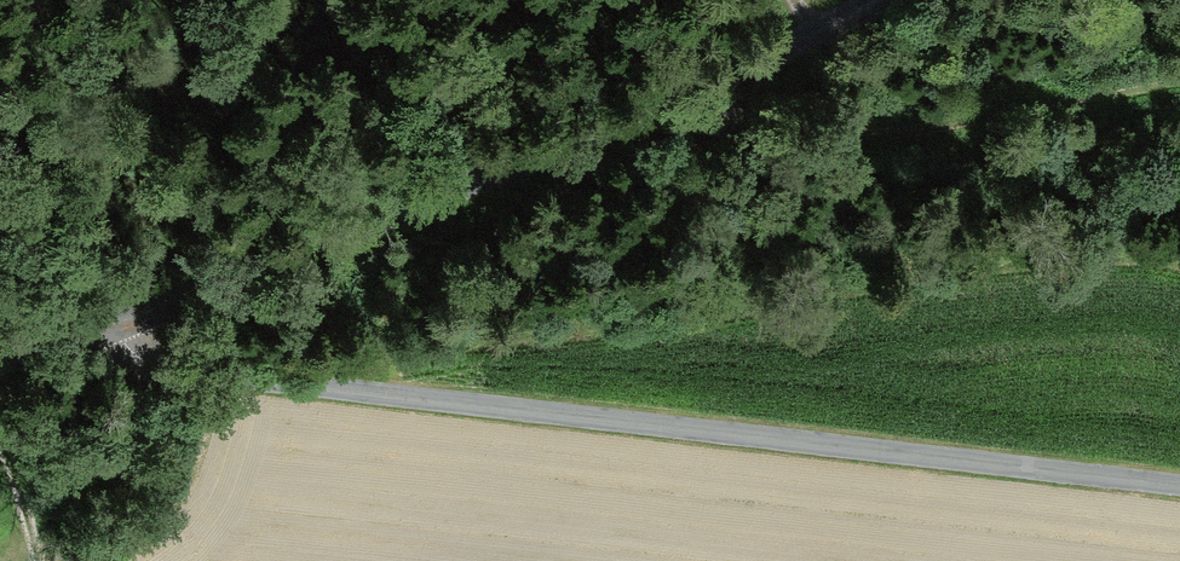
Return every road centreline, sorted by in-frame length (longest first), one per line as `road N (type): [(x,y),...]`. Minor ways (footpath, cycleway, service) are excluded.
road 1 (unclassified): [(1179,486),(522,409),(51,338)]
road 2 (residential): [(51,338),(777,62),(874,0)]
road 3 (track): [(1179,79),(1008,120),(613,127)]

